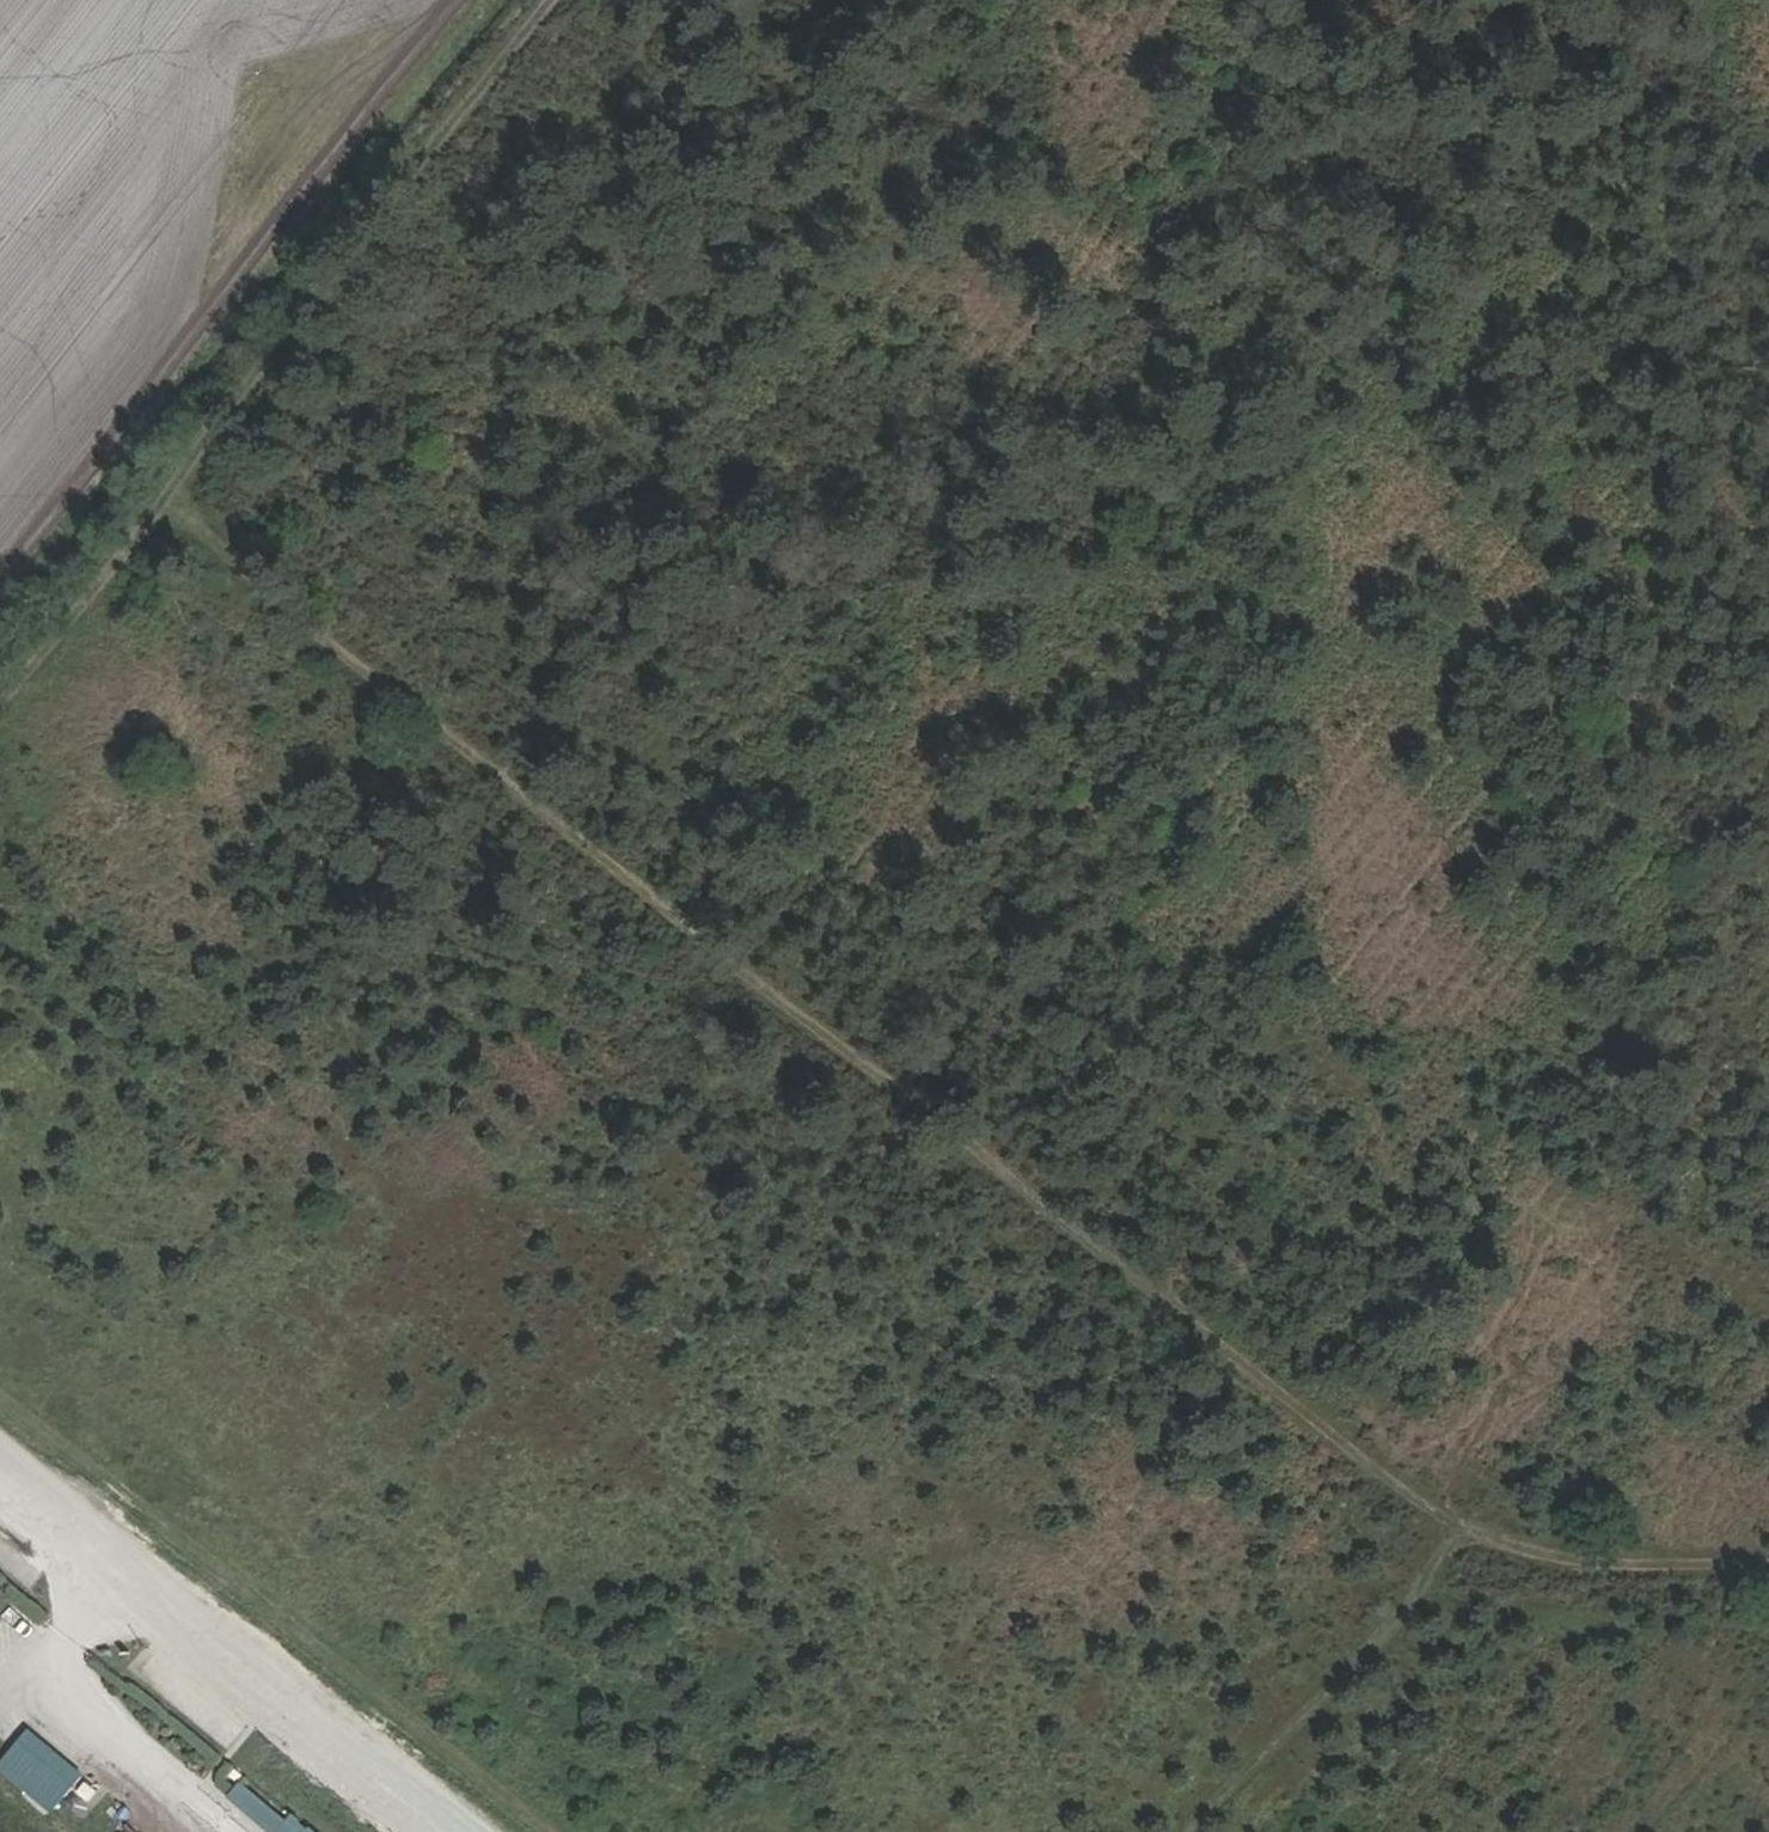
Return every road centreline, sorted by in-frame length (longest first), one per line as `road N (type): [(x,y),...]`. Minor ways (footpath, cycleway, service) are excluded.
road 1 (track): [(438,1831),(0,1489)]

